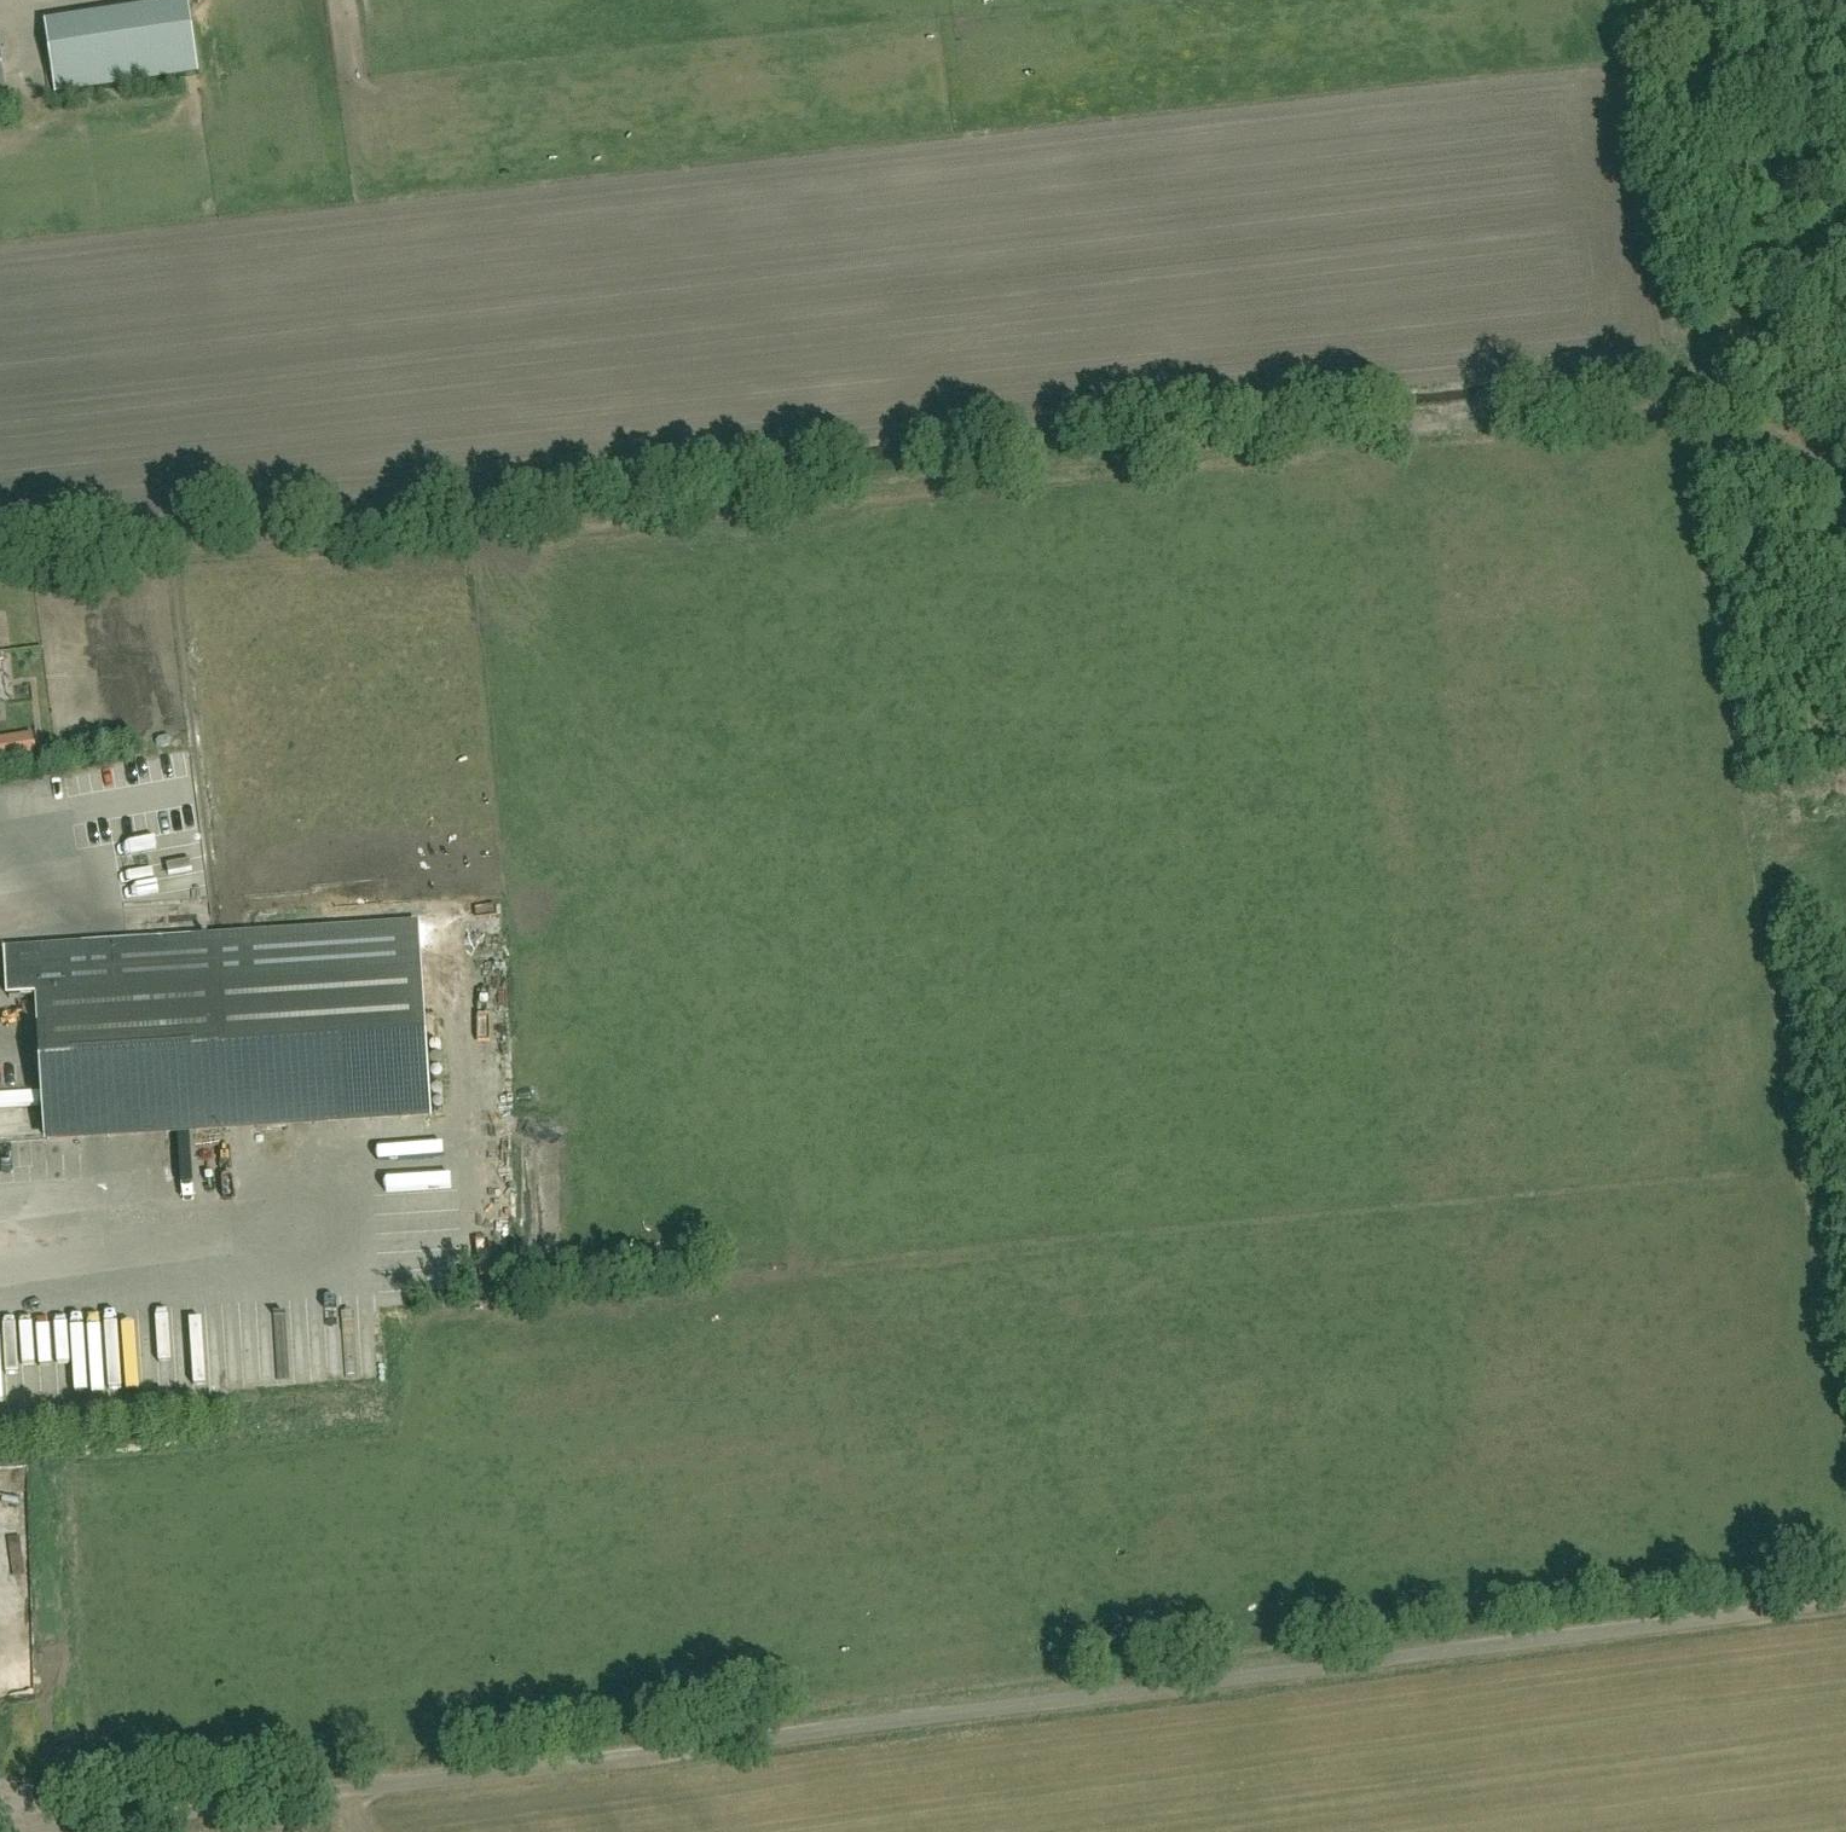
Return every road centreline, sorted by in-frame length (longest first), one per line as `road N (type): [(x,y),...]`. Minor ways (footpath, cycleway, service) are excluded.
road 1 (track): [(33,1831),(1845,1601)]

